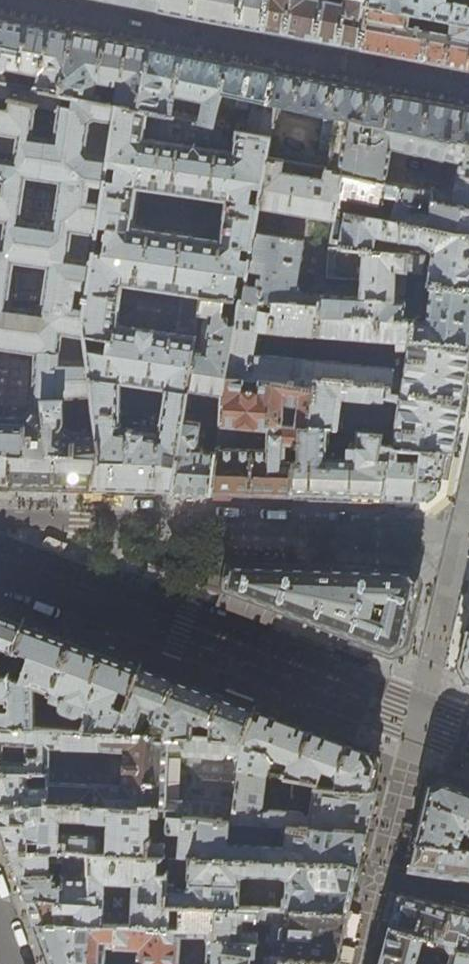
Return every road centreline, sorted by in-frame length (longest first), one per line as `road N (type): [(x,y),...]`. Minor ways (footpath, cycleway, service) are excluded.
road 1 (tertiary): [(0,557),(468,732)]

